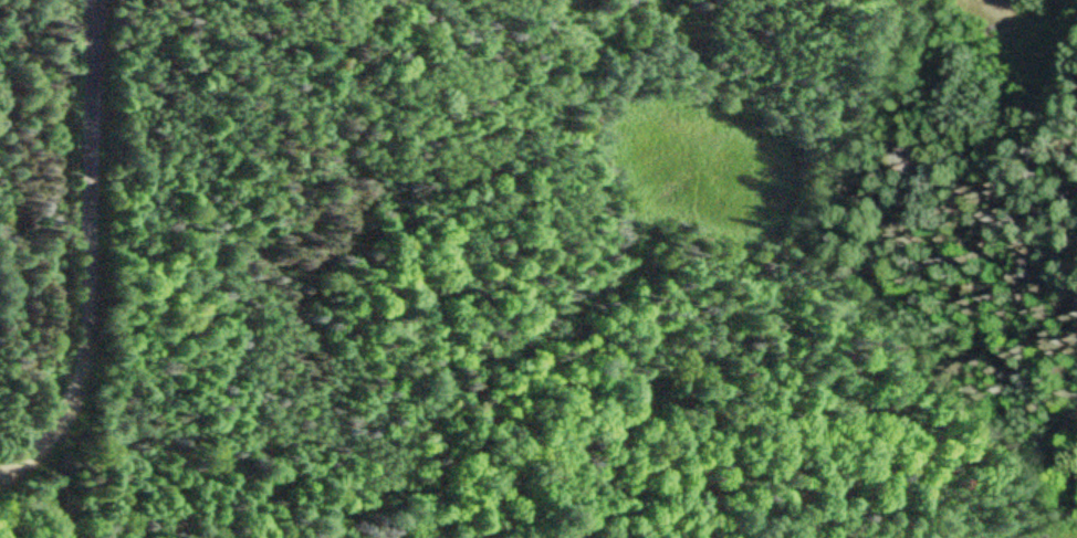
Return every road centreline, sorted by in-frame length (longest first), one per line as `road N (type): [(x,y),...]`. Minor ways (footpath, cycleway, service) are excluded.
road 1 (residential): [(0,478),(45,451),(81,391),(91,0)]

